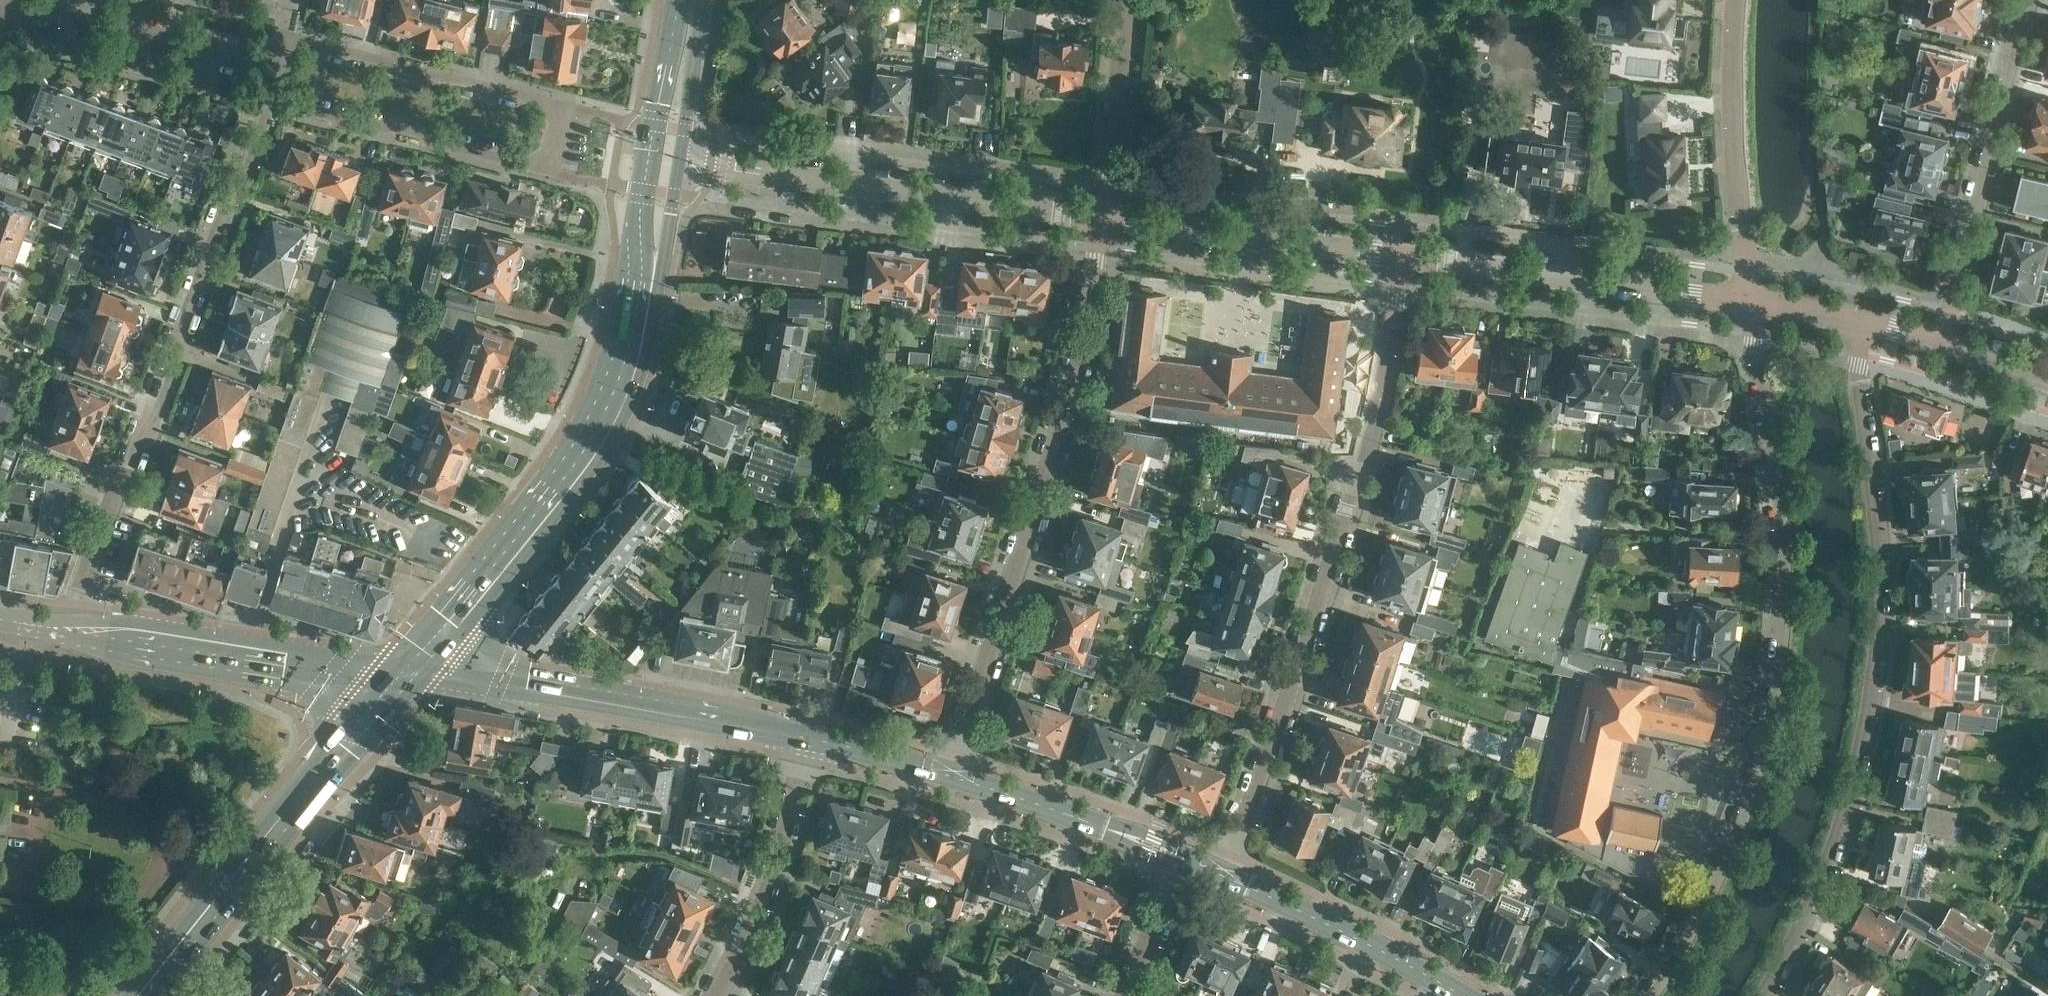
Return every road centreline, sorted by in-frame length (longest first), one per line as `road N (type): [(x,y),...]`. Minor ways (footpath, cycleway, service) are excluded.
road 1 (residential): [(1752,301),(1778,522),(1777,666),(1729,843),(1649,995)]
road 2 (residential): [(1764,995),(1822,878),(1871,711),(1881,535),(1859,365),(1864,320)]
road 3 (residential): [(1225,877),(1361,482),(1405,256)]
road 4 (residential): [(267,96),(534,167),(549,161),(560,110),(551,98),(282,34)]
road 5 (residential): [(956,777),(1044,482),(1104,218)]
road 6 (residential): [(70,627),(267,96)]
road 7 (primary): [(406,673),(586,447),(623,370),(650,278)]
road 8 (tertiary): [(1104,218),(679,160)]
road 9 (primary): [(140,995),(406,673)]
road 10 (primary): [(802,734),(445,671),(406,673)]
road 11 (residential): [(1947,342),(2027,0)]
road 12 (tertiary): [(1752,301),(1405,256)]
road 13 (primary): [(406,673),(70,627)]
road 14 (tertiary): [(1405,256),(1104,218)]
road 15 (residential): [(1752,301),(1733,151),(1737,0)]
road 16 (primary): [(679,0),(645,185),(650,278)]
road 17 (residential): [(713,995),(756,916),(783,835),(802,734)]
road 18 (residential): [(274,68),(11,0)]
road 19 (primary): [(1463,995),(1225,877)]
road 20 (primary): [(1184,858),(956,777)]
road 21 (residential): [(1104,218),(1126,0)]
road 22 (primary): [(679,160),(704,0)]
road 23 (primary): [(956,777),(802,734)]
road 24 (residential): [(1125,995),(1184,858)]
road 25 (primary): [(650,278),(679,160)]

